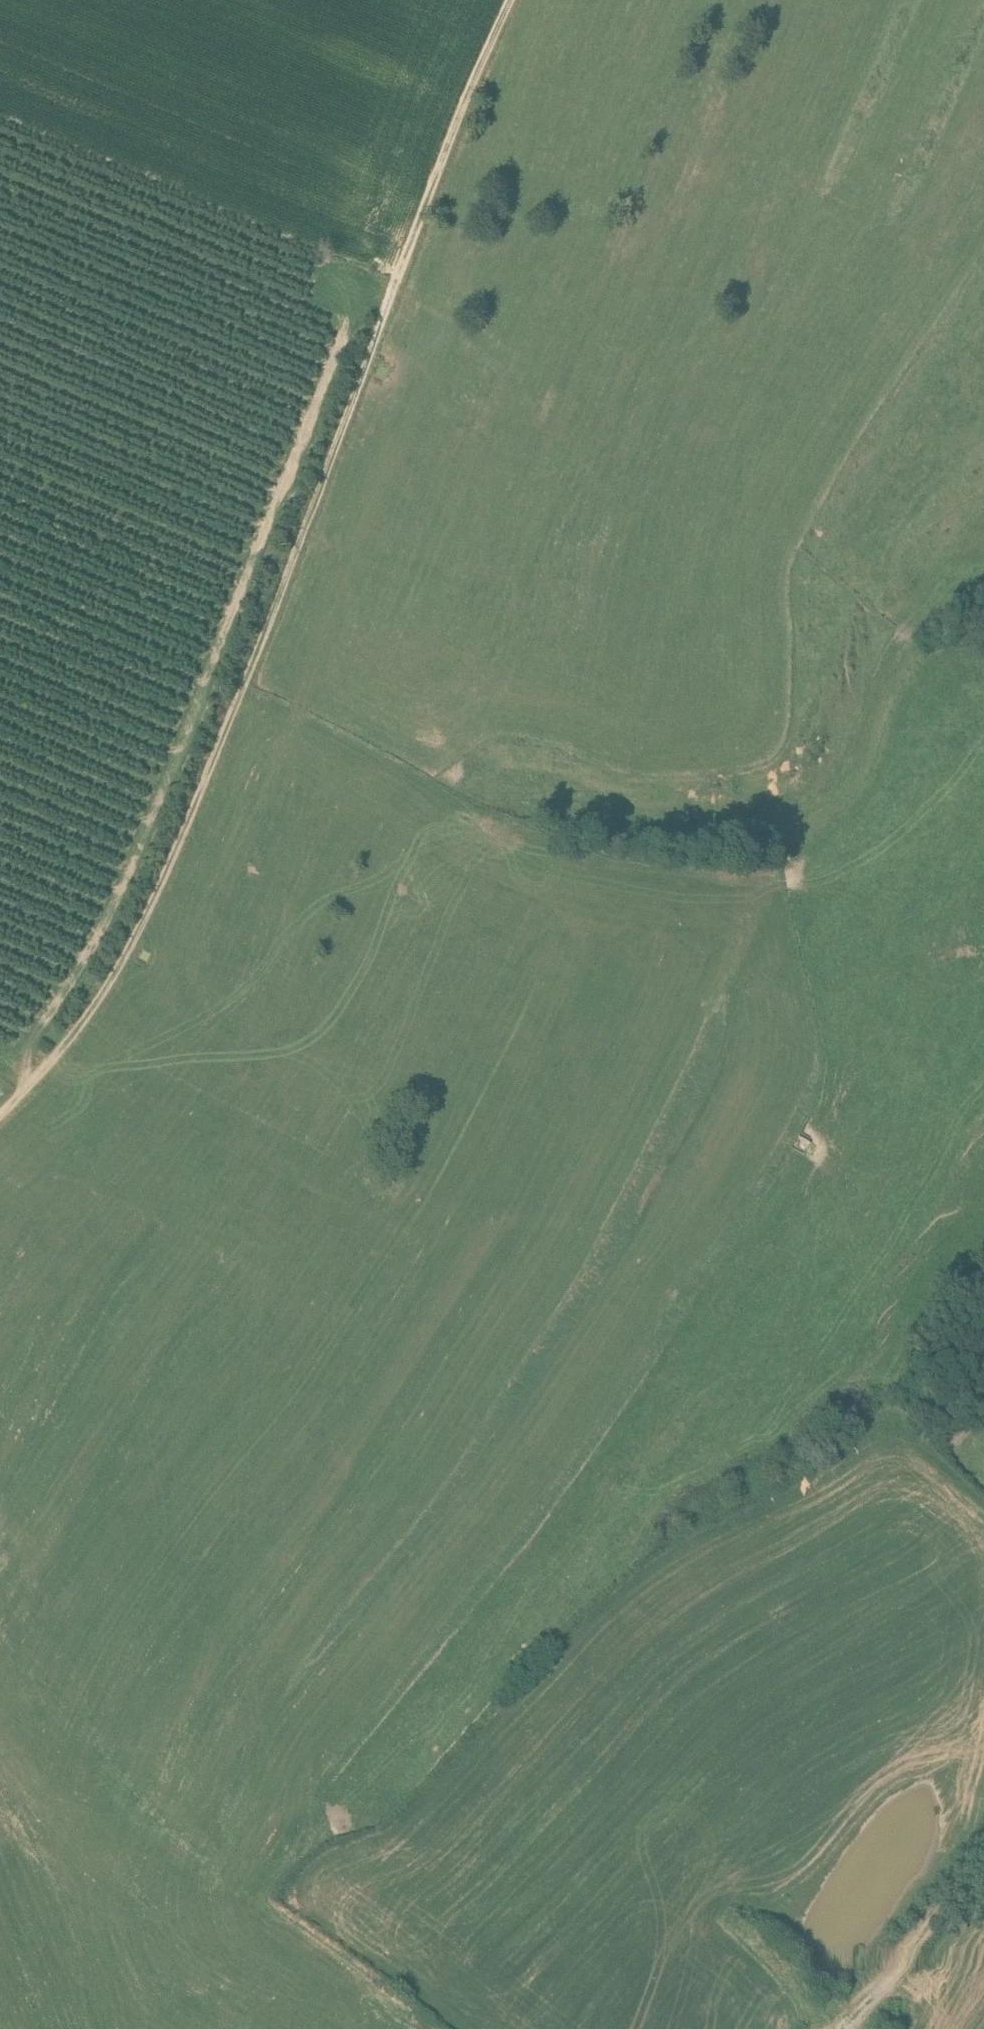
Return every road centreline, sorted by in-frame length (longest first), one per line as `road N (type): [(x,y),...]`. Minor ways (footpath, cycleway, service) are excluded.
road 1 (track): [(505,0),(465,88),(290,564),(131,946),(97,1001),(0,1113)]
road 2 (track): [(983,1836),(933,1909),(824,2028)]

